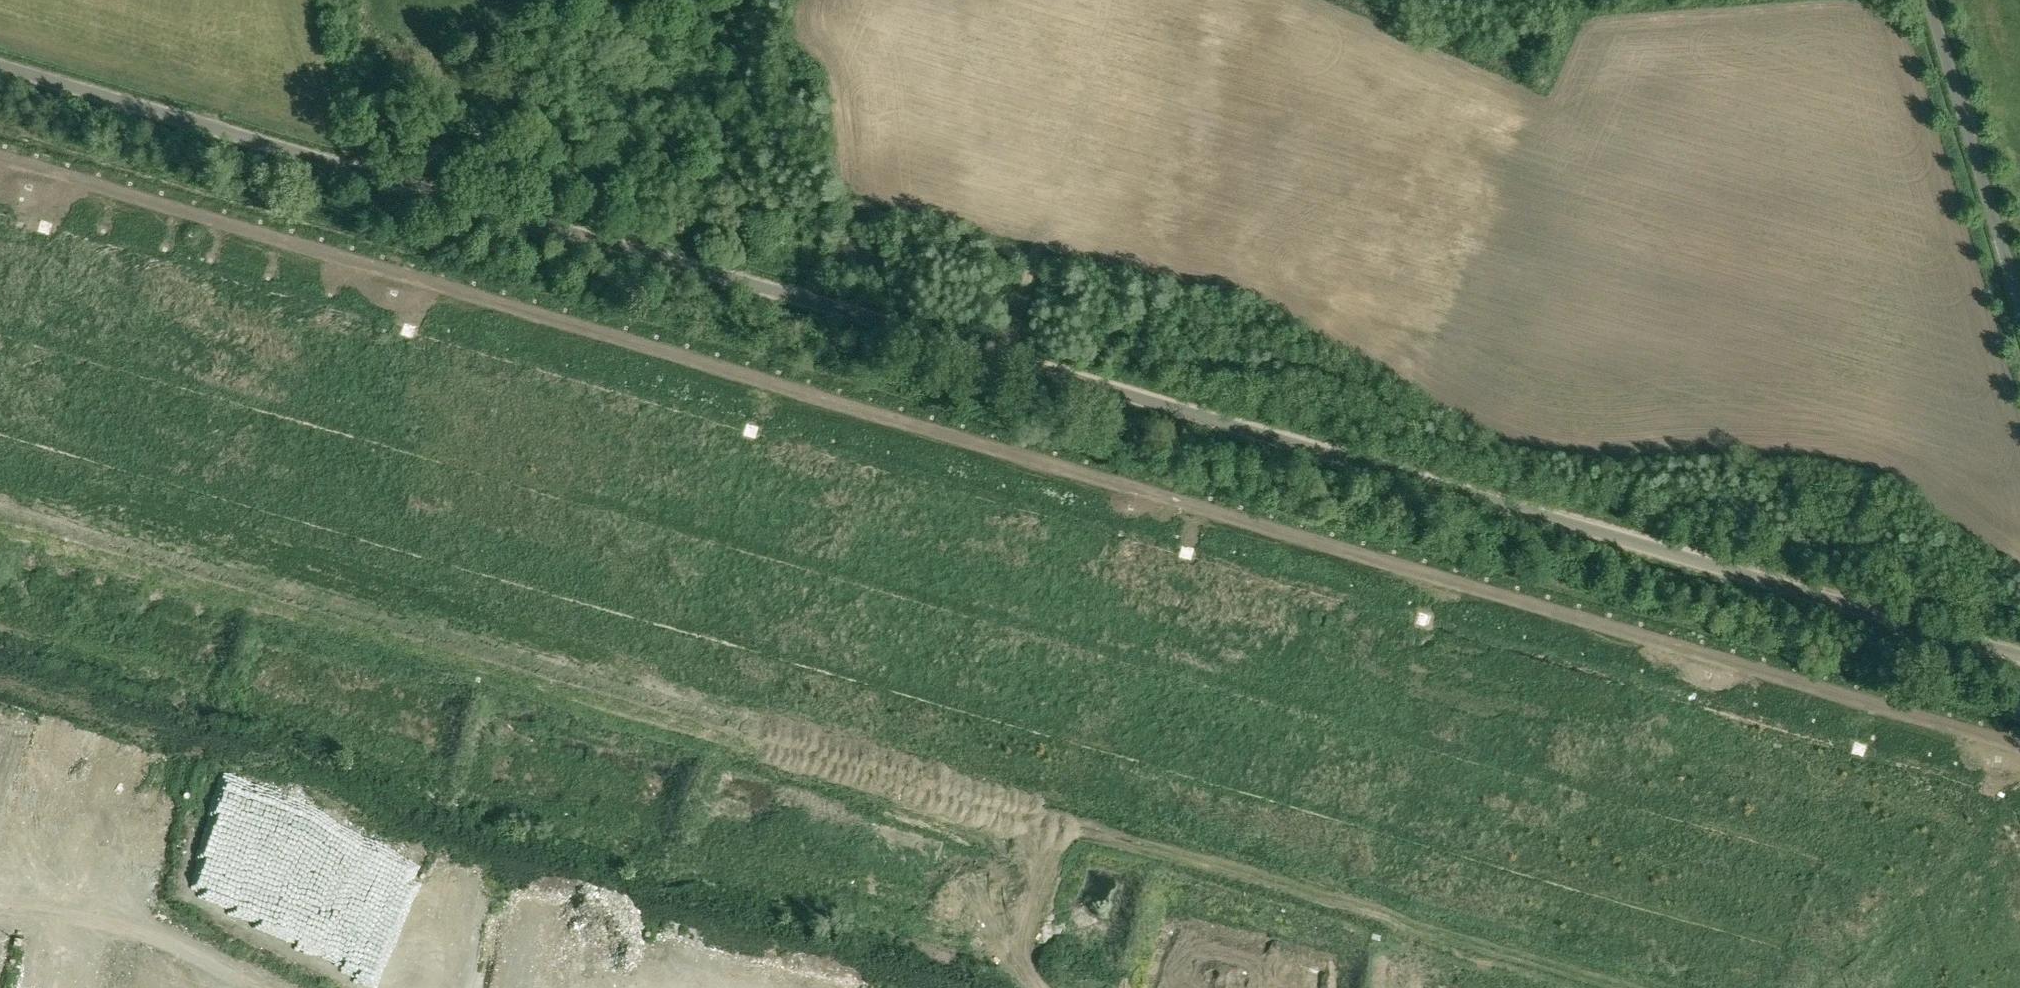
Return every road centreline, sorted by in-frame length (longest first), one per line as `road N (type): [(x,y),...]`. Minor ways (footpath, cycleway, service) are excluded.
road 1 (unclassified): [(2019,655),(0,65)]
road 2 (unclassified): [(2019,305),(1930,0)]

